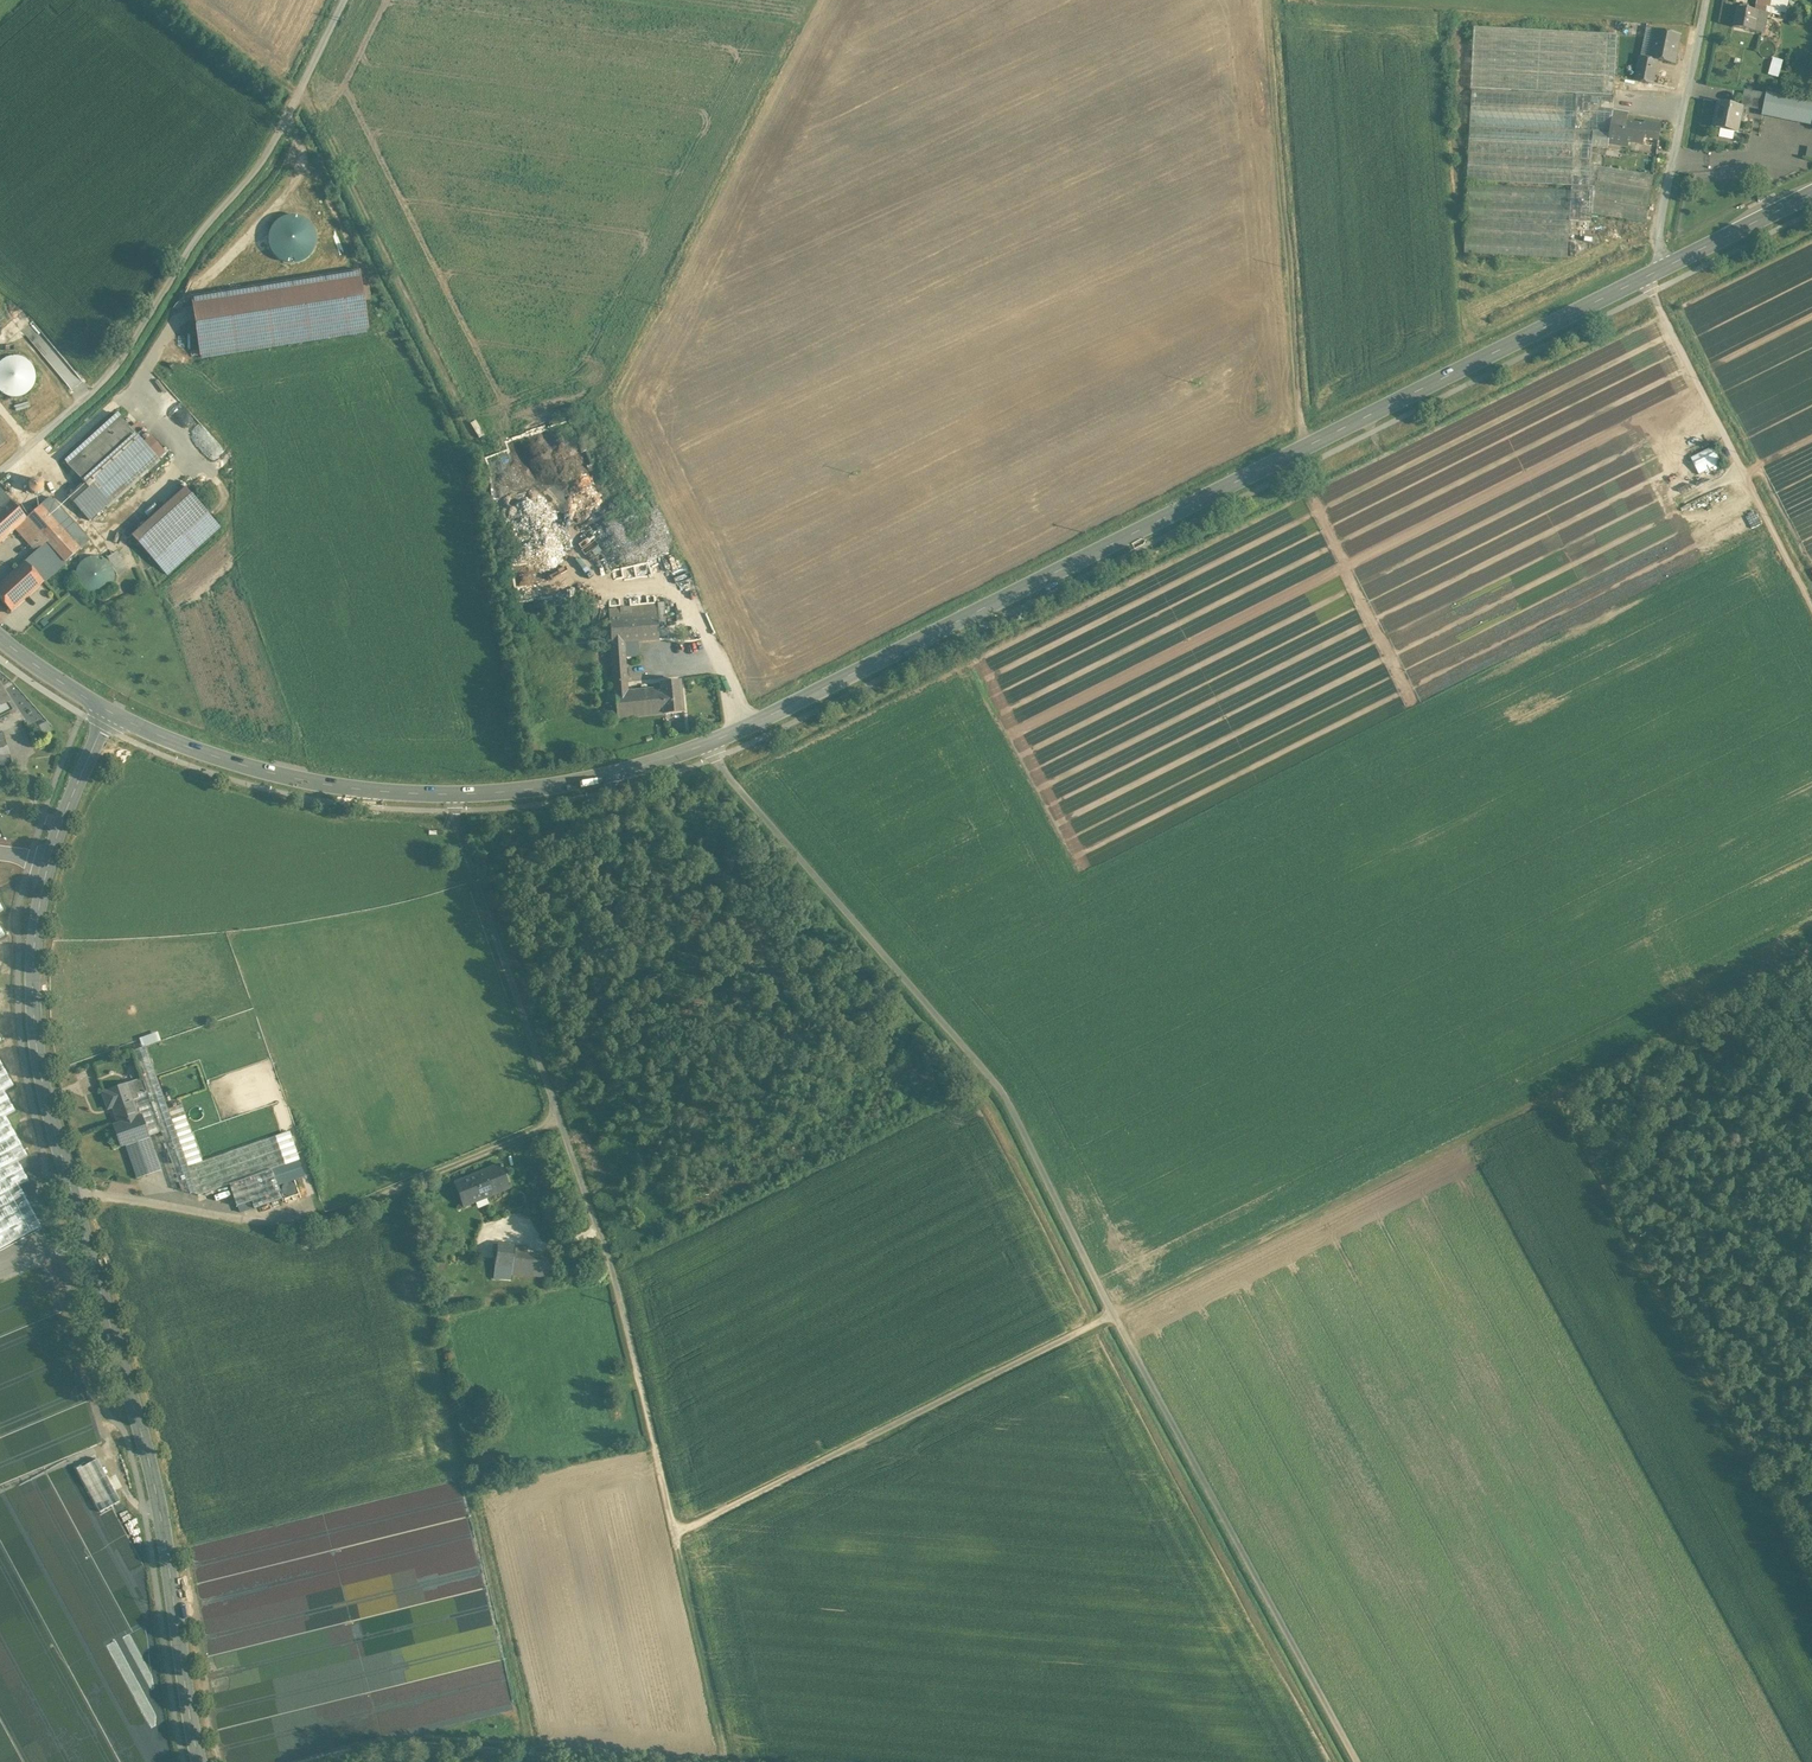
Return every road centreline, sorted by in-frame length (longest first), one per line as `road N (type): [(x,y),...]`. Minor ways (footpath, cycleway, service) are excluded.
road 1 (unclassified): [(1355,1761),(1002,1089),(707,744)]
road 2 (secondary): [(202,1761),(158,1500),(51,1119),(32,998),(48,859),(110,712)]
road 3 (secondary): [(707,744),(1652,274)]
road 4 (track): [(454,794),(617,1283),(725,1761)]
road 5 (secondary): [(110,712),(251,768),(385,792),(522,790),(610,775),(707,744)]
road 6 (track): [(0,472),(120,366),(266,155),(345,0)]
road 7 (track): [(559,1121),(310,1222),(101,1196),(74,1200)]
road 8 (track): [(675,1538),(1113,1312)]
road 9 (track): [(1305,446),(1270,0)]
road 10 (track): [(1811,611),(1653,291)]
road 11 (track): [(623,1761),(394,1745),(309,1761)]
road 12 (residential): [(1652,274),(1705,0)]
road 13 (secondary): [(1652,274),(1811,193)]
road 14 (secondary): [(110,712),(0,638)]

